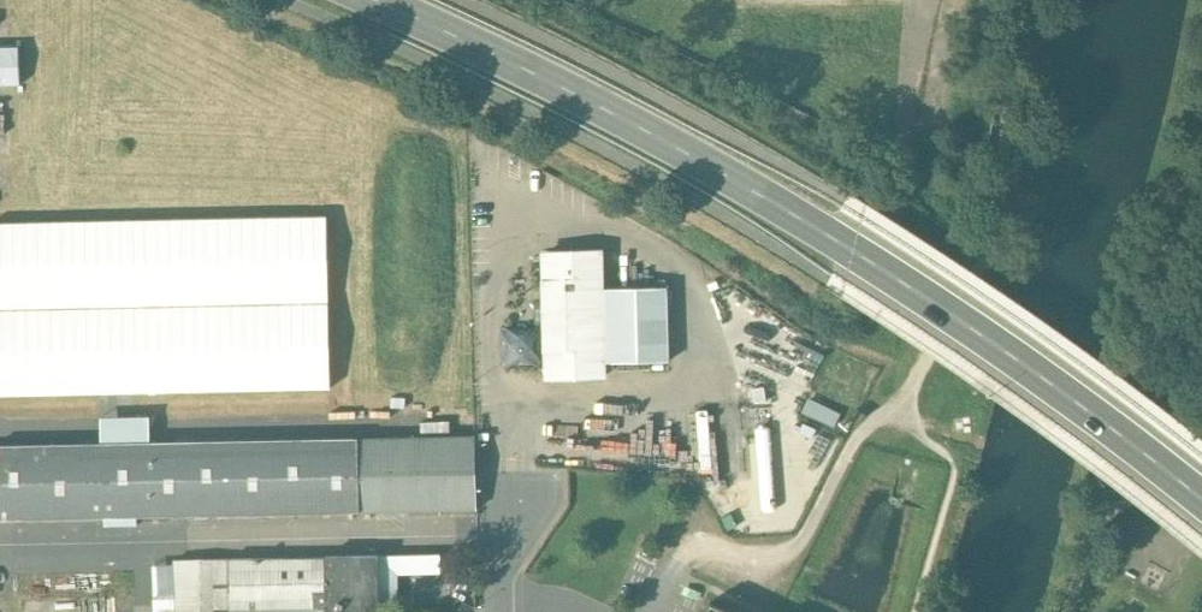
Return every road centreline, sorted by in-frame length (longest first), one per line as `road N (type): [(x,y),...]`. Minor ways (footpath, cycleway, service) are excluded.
road 1 (primary): [(387,0),(585,95),(829,233),(1035,374),(1201,502)]
road 2 (unclassified): [(514,462),(499,611)]

